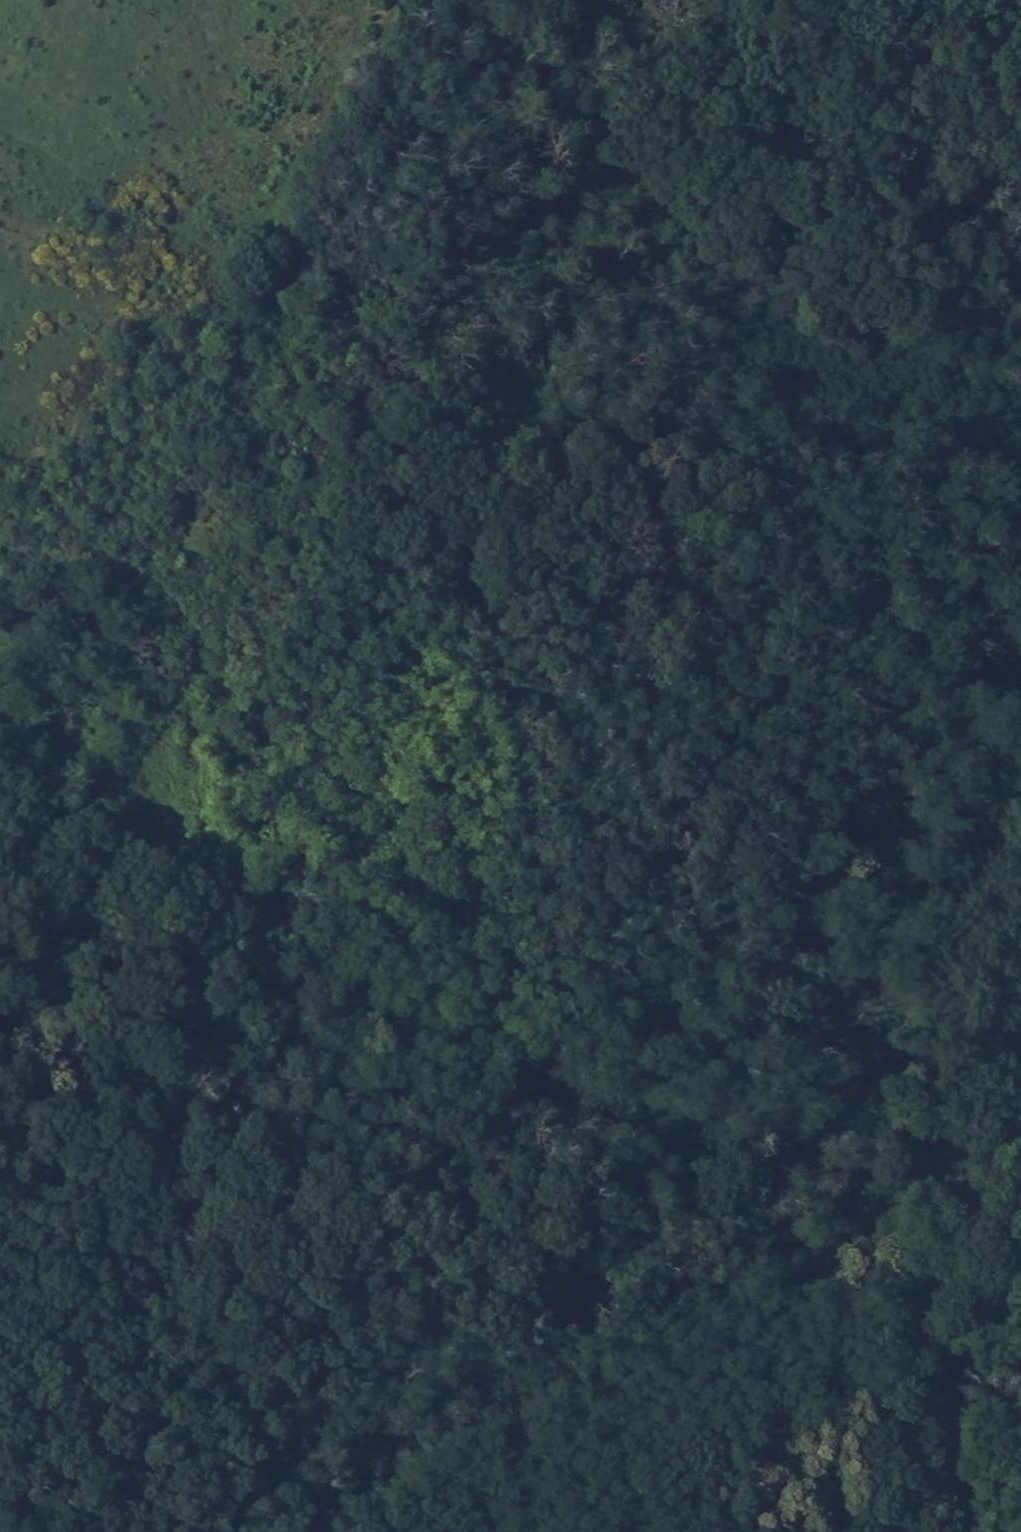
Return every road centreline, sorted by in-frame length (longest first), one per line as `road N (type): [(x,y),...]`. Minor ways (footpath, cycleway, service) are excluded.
road 1 (track): [(972,1183),(965,1093),(981,1015),(1020,920)]

